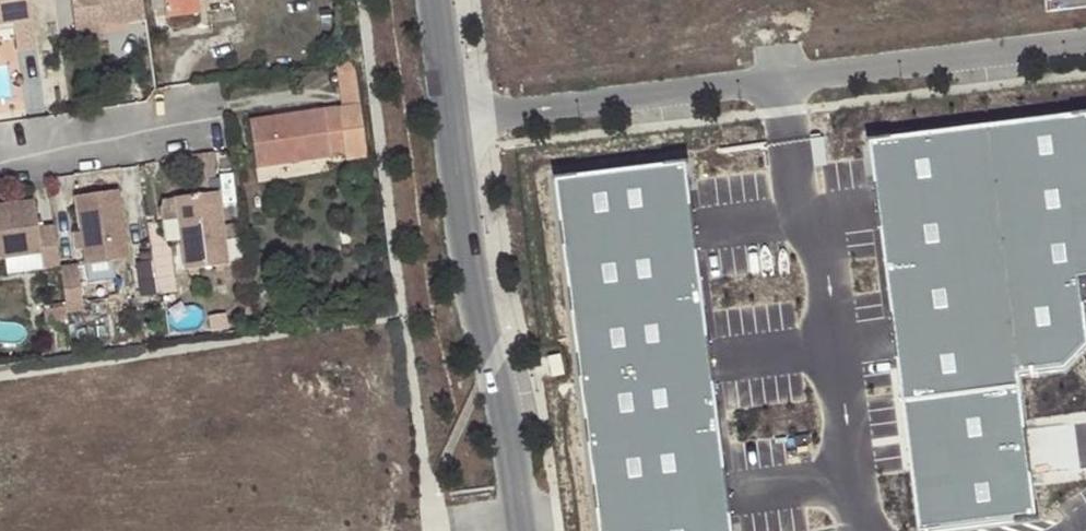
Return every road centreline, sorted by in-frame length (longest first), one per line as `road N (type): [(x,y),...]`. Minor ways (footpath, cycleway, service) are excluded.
road 1 (residential): [(449,120),(1085,43)]
road 2 (residential): [(520,530),(501,405),(466,257),(449,120)]
road 3 (residential): [(192,121),(0,152)]
road 4 (residential): [(449,120),(435,0)]

